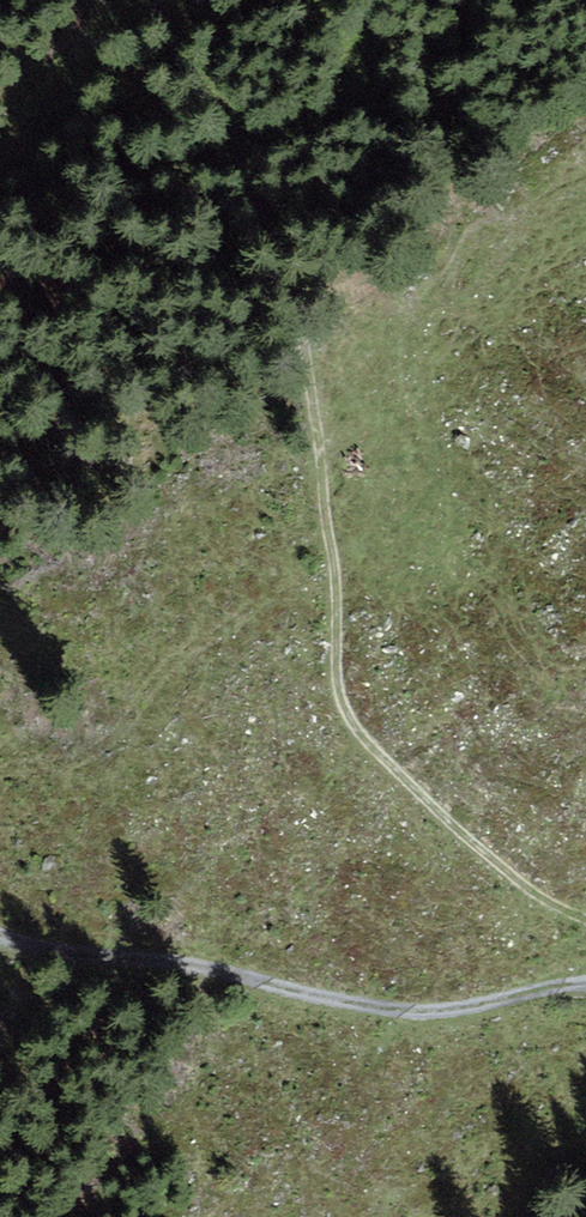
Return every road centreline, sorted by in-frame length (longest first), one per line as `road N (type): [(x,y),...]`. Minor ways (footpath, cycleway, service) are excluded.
road 1 (track): [(585,908),(475,853),(356,737),(337,679),(312,419)]
road 2 (track): [(0,936),(238,973),(387,1012),(585,995)]
road 3 (track): [(165,0),(312,419)]

